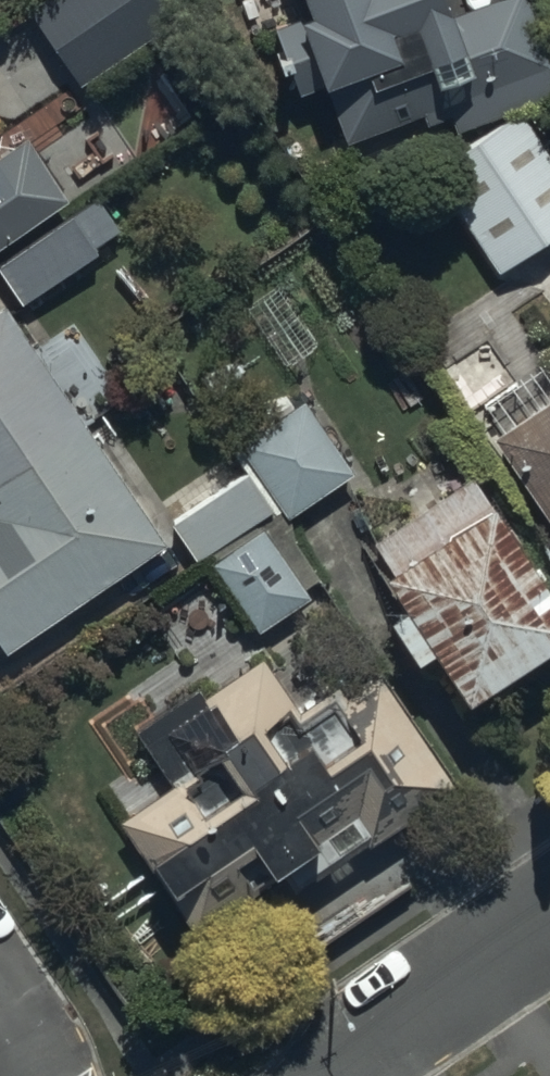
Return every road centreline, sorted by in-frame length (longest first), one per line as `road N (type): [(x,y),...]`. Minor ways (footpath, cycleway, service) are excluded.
road 1 (residential): [(549,929),(332,1075)]

